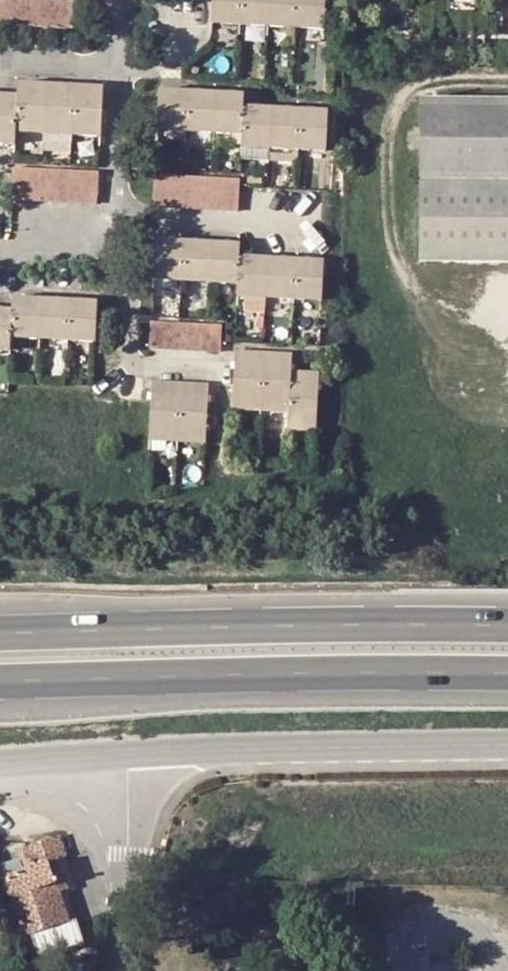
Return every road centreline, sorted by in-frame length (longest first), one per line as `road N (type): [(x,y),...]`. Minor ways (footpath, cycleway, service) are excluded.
road 1 (trunk): [(507,630),(0,636)]
road 2 (trunk): [(0,682),(507,681)]
road 3 (tertiary): [(507,747),(126,760)]
road 4 (residential): [(116,239),(131,358),(142,366),(222,368)]
road 5 (unclassified): [(126,760),(120,970)]
road 6 (residential): [(116,214),(294,224)]
road 7 (residential): [(118,68),(116,214)]
road 8 (tertiary): [(126,760),(0,764)]

